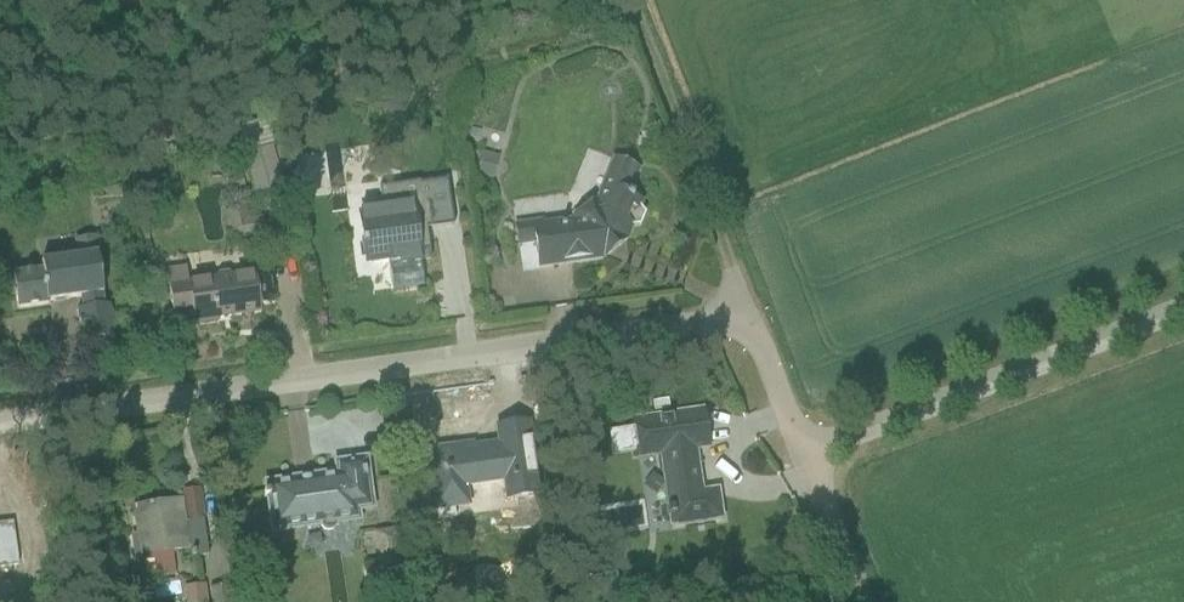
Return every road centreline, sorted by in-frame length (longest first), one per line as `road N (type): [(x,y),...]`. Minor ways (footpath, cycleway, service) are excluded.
road 1 (residential): [(0,431),(721,323),(749,329),(806,450)]
road 2 (unclassified): [(806,450),(1183,309)]
road 3 (track): [(749,329),(623,0)]
road 4 (track): [(806,450),(863,601)]

